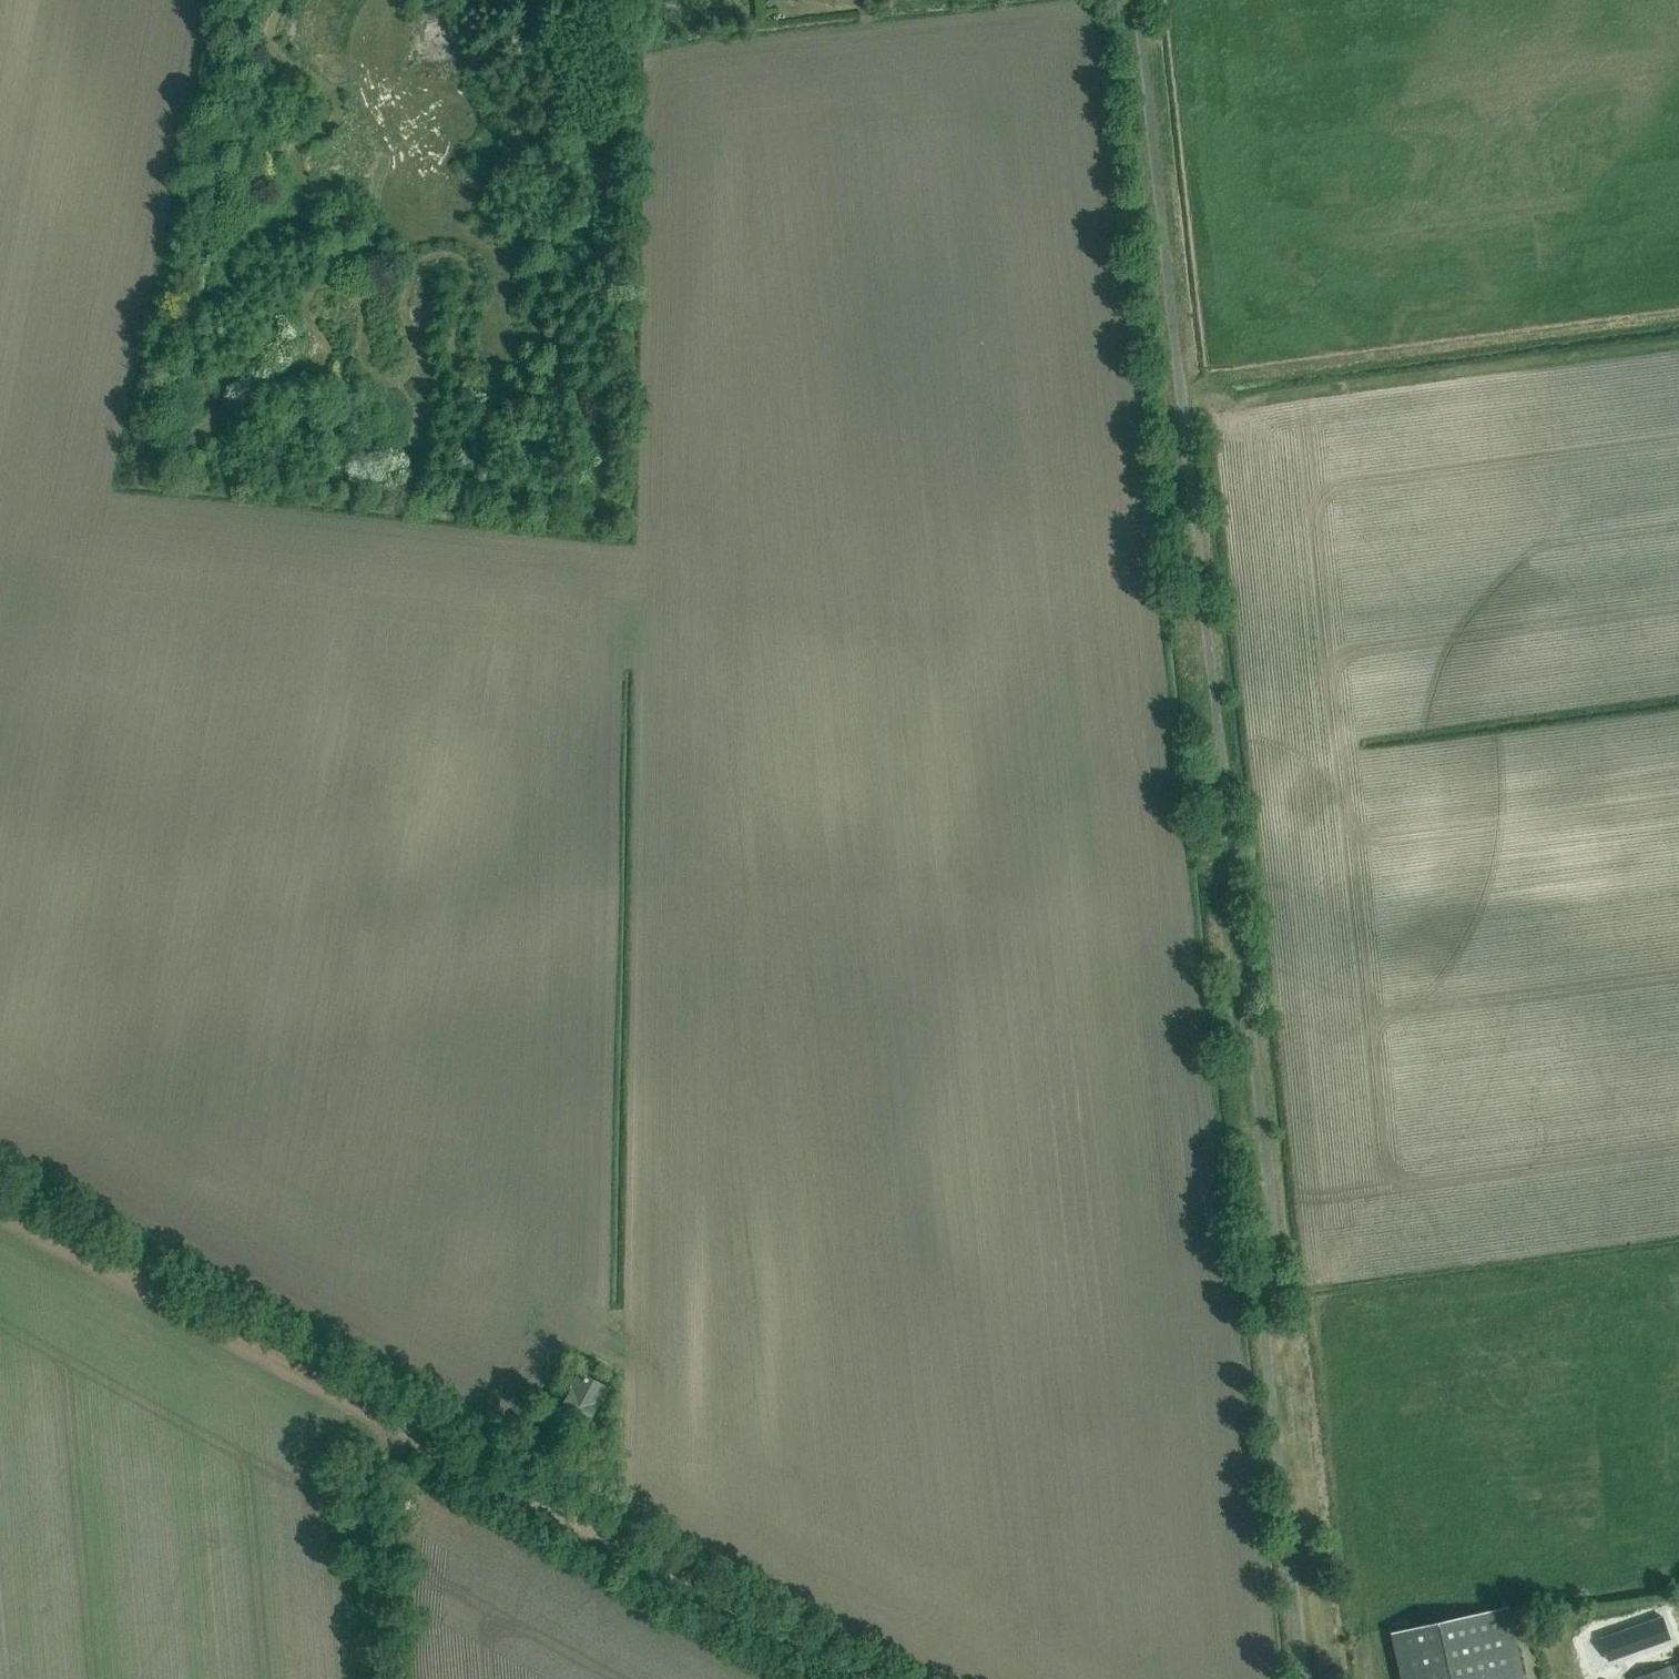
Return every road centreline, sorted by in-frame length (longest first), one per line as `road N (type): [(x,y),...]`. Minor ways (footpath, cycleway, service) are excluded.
road 1 (track): [(0,1216),(861,1678)]
road 2 (track): [(370,1678),(364,1462),(382,1421)]

